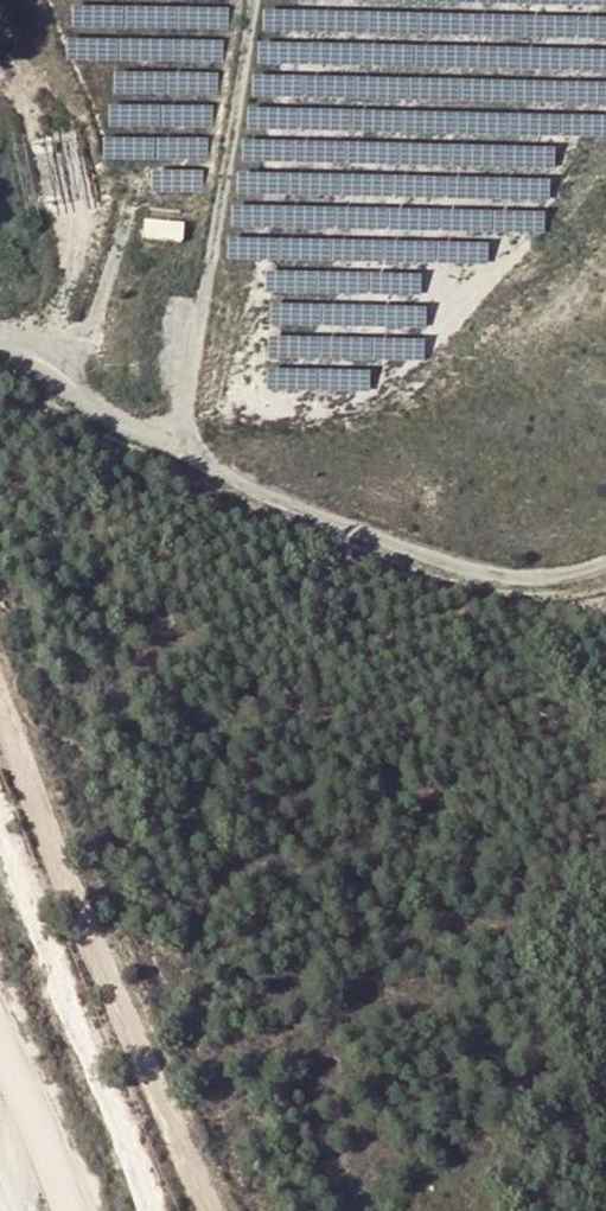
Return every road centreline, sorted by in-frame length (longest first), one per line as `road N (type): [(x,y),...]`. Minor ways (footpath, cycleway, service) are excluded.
road 1 (track): [(220,1210),(0,674)]

